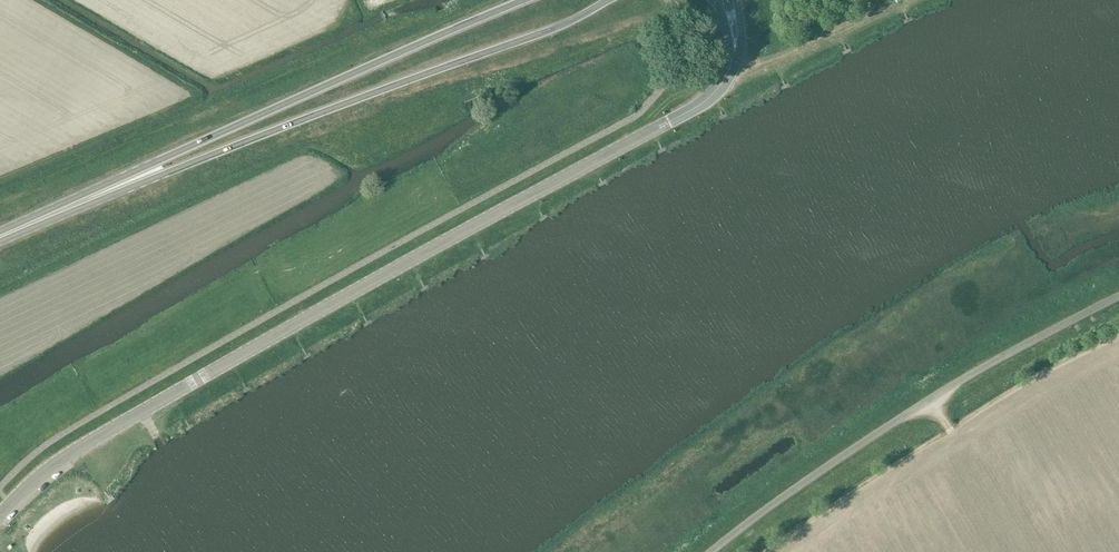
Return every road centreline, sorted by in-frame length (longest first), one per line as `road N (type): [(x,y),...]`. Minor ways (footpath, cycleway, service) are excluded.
road 1 (tertiary): [(0,515),(72,453),(700,105),(733,62),(728,0)]
road 2 (primary): [(62,209),(556,28),(609,0)]
road 3 (primary): [(523,0),(62,209)]
road 4 (unclassified): [(711,551),(903,416),(1118,296)]

